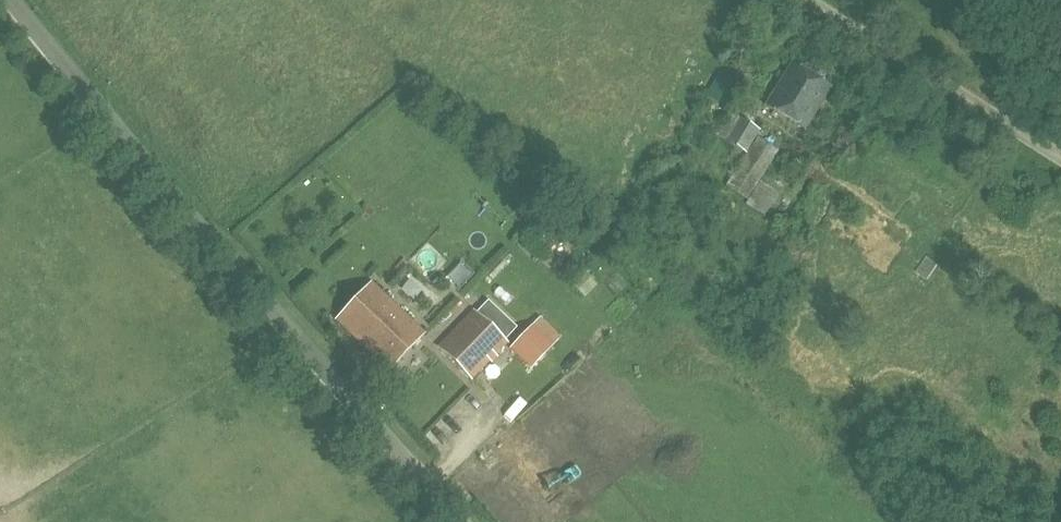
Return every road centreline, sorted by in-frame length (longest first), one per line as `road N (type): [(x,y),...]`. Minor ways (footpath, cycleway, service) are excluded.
road 1 (unclassified): [(468,521),(16,0)]
road 2 (unclassified): [(1060,159),(802,0)]

